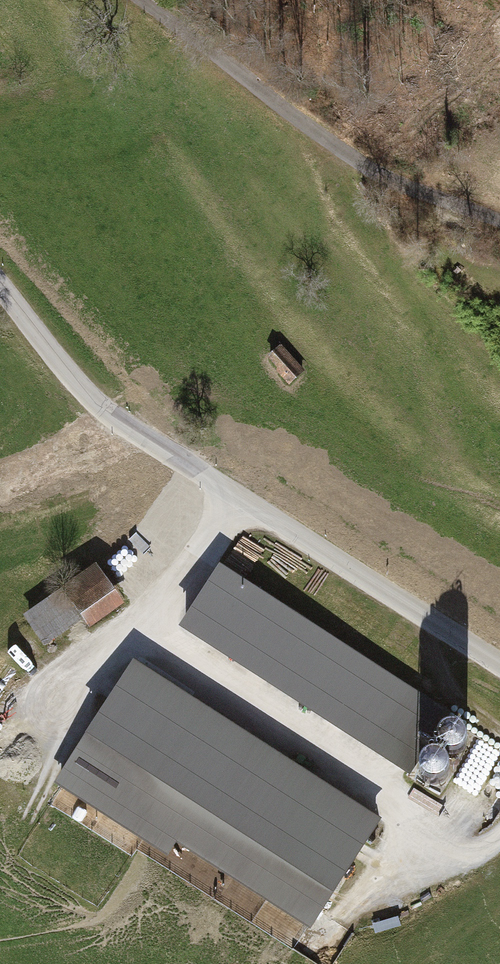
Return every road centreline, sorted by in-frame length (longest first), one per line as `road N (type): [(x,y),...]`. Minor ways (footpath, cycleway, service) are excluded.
road 1 (unclassified): [(499,667),(123,424),(71,376),(0,284)]
road 2 (track): [(239,497),(184,588),(169,638),(191,671),(455,841),(486,850),(499,840)]
road 3 (unclassified): [(137,0),(344,157),(499,227)]

